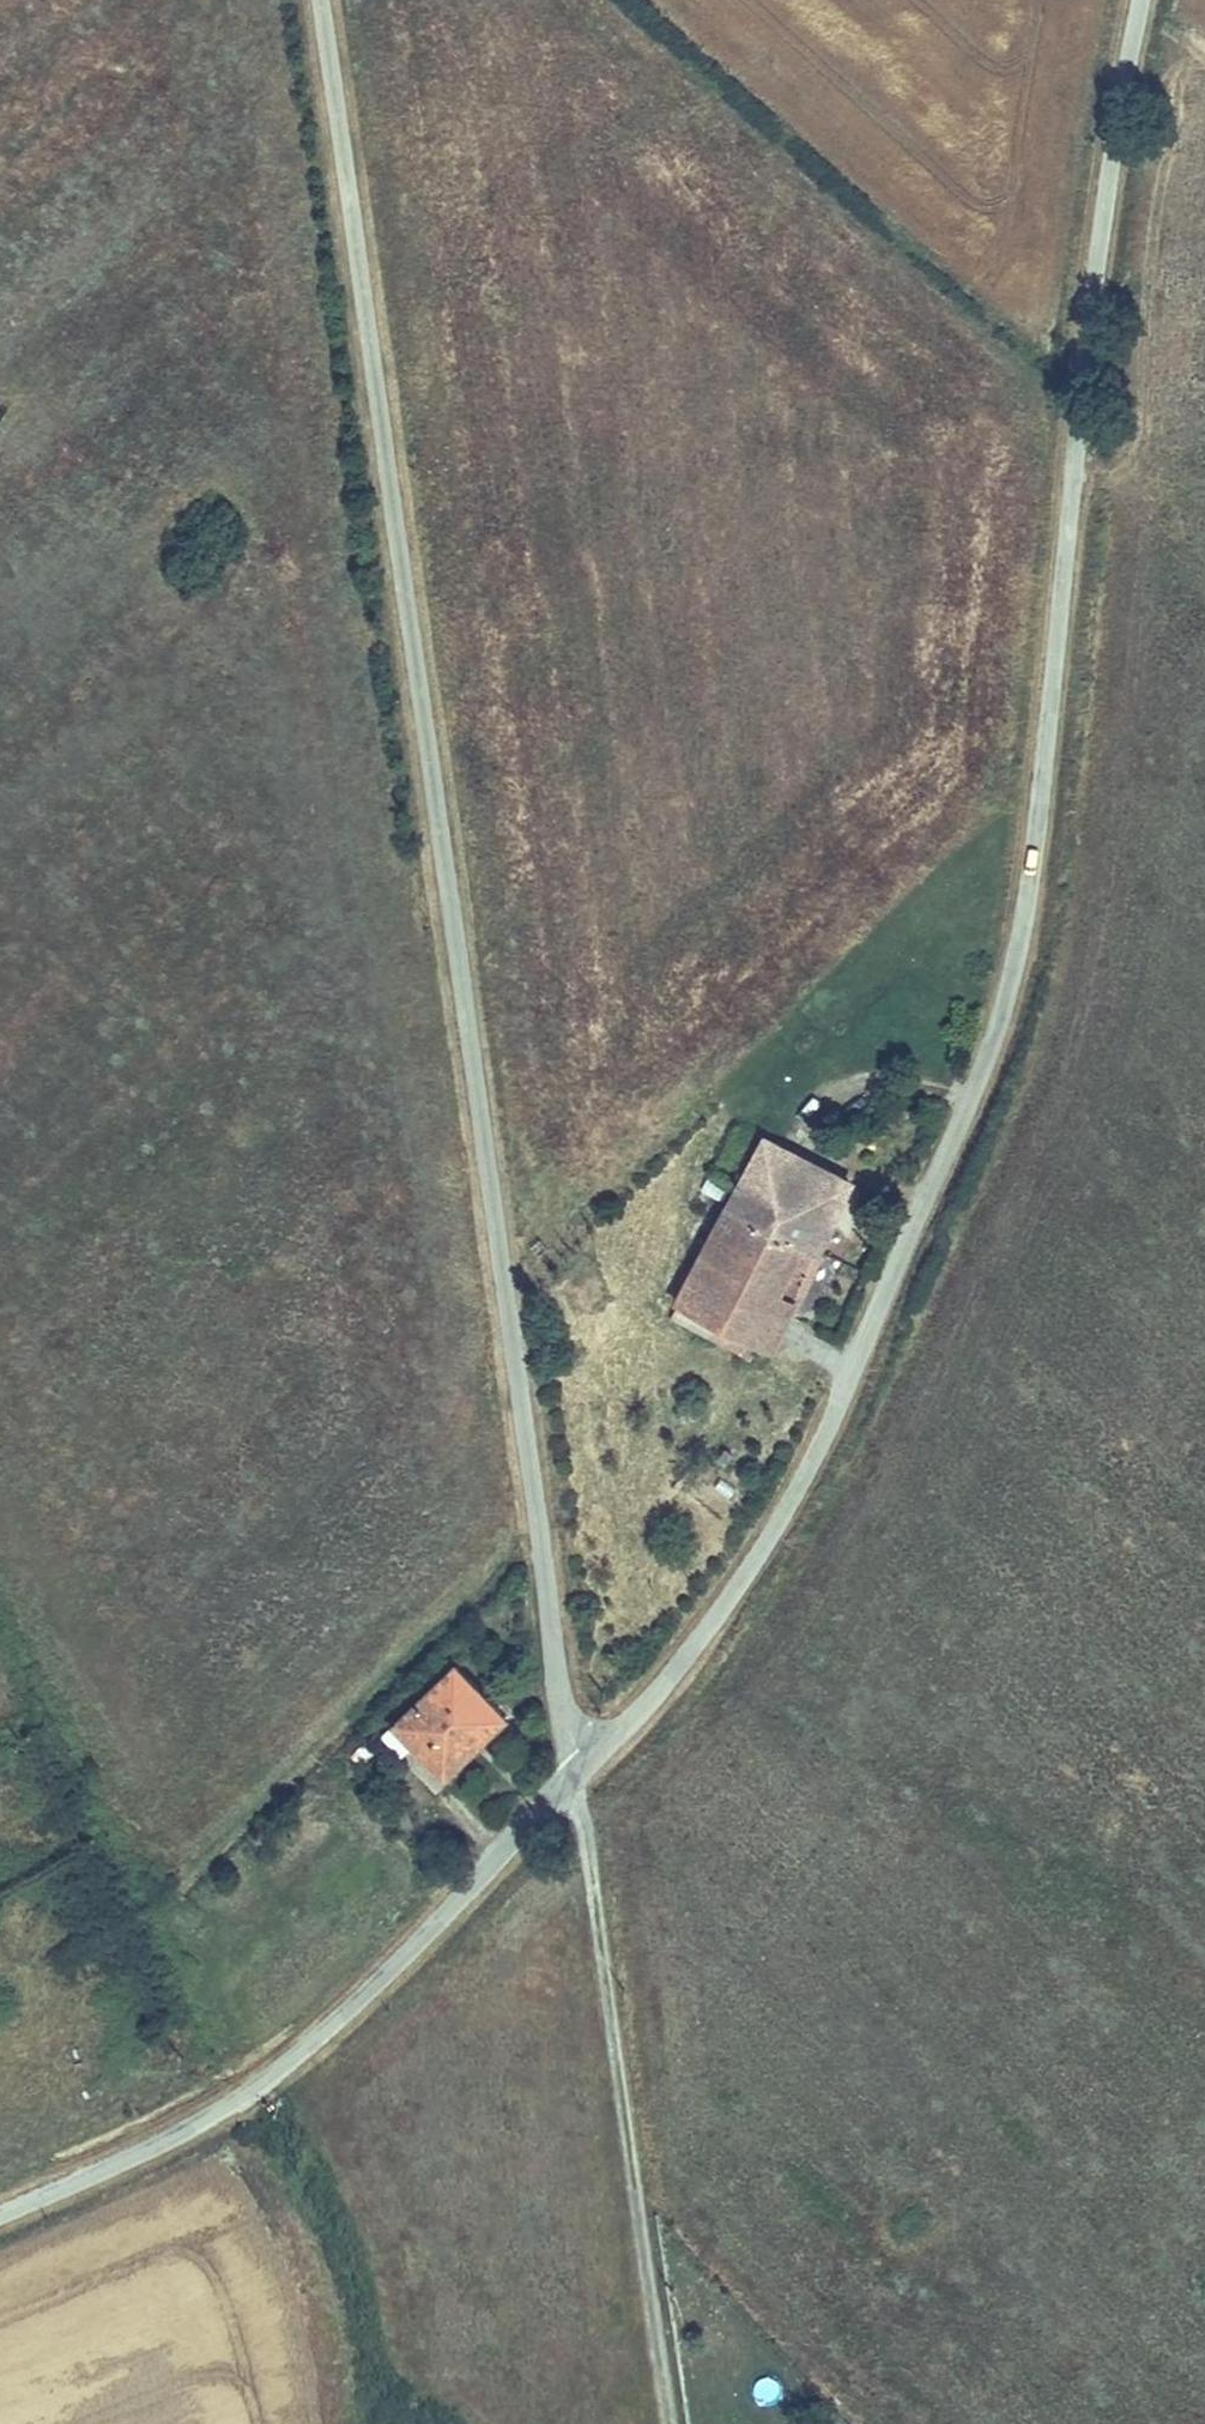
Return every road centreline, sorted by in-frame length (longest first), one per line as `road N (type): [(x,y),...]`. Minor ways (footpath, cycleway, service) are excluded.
road 1 (residential): [(581,1763),(694,1647),(773,1534),(838,1404),(973,1091),(1004,1001),(1024,920),(1083,368),(1141,0)]
road 2 (unclassified): [(581,1763),(567,1727),(321,0)]
road 3 (residential): [(0,2212),(138,2154),(244,2094),(320,2033),(464,1894),(581,1763)]

